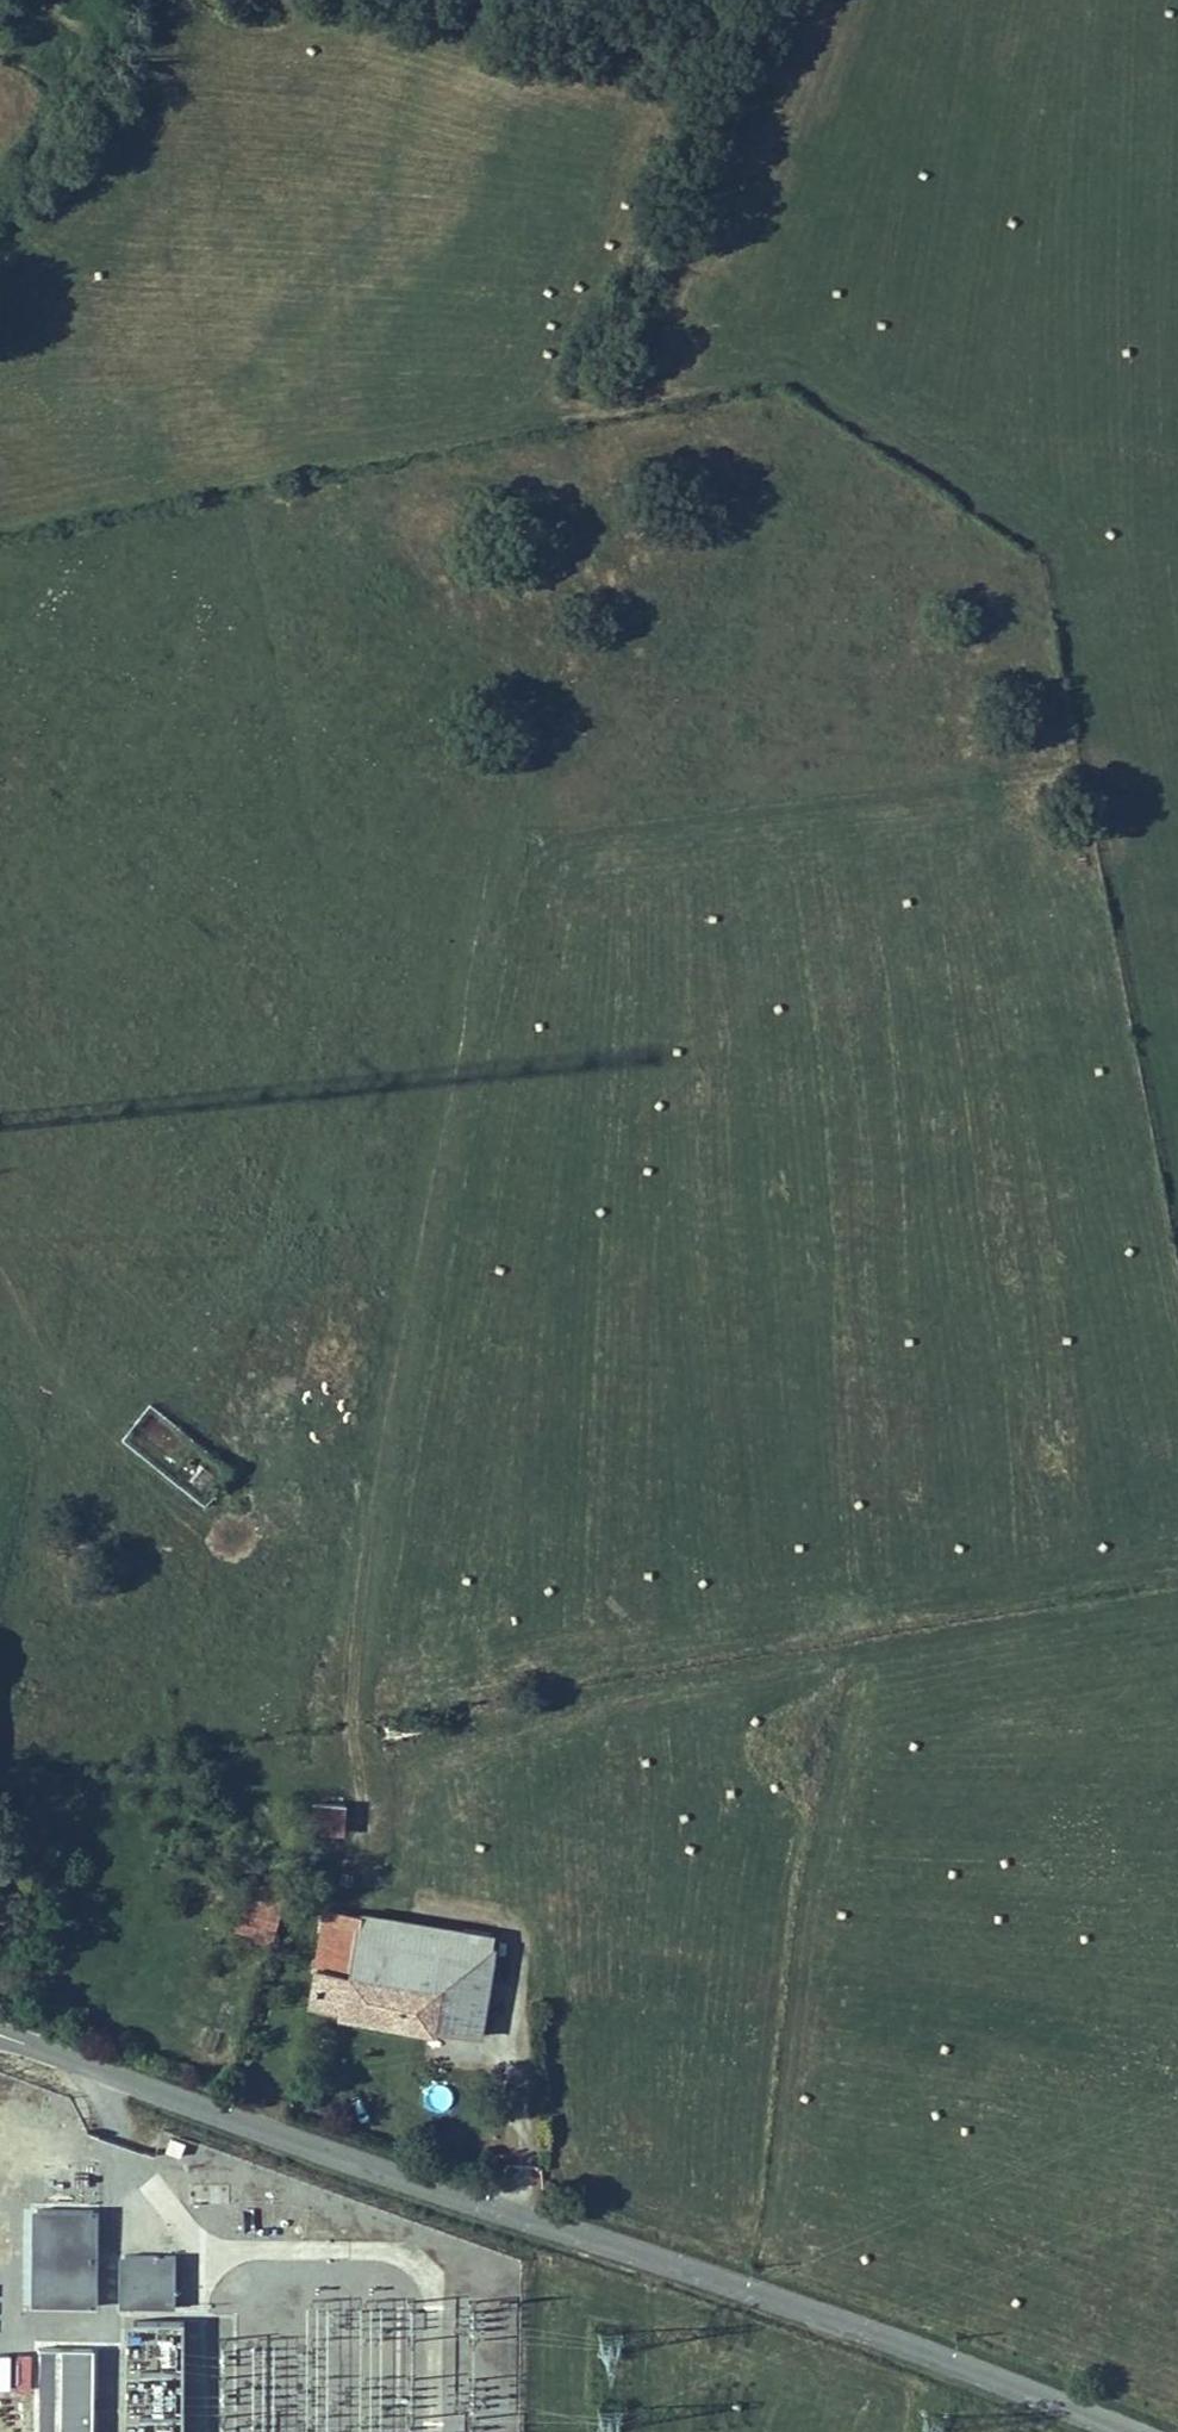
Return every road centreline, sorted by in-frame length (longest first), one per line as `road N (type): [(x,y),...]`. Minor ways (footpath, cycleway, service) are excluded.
road 1 (unclassified): [(1117,2431),(931,2351),(122,2073)]
road 2 (unclassified): [(122,2073),(0,2029)]

